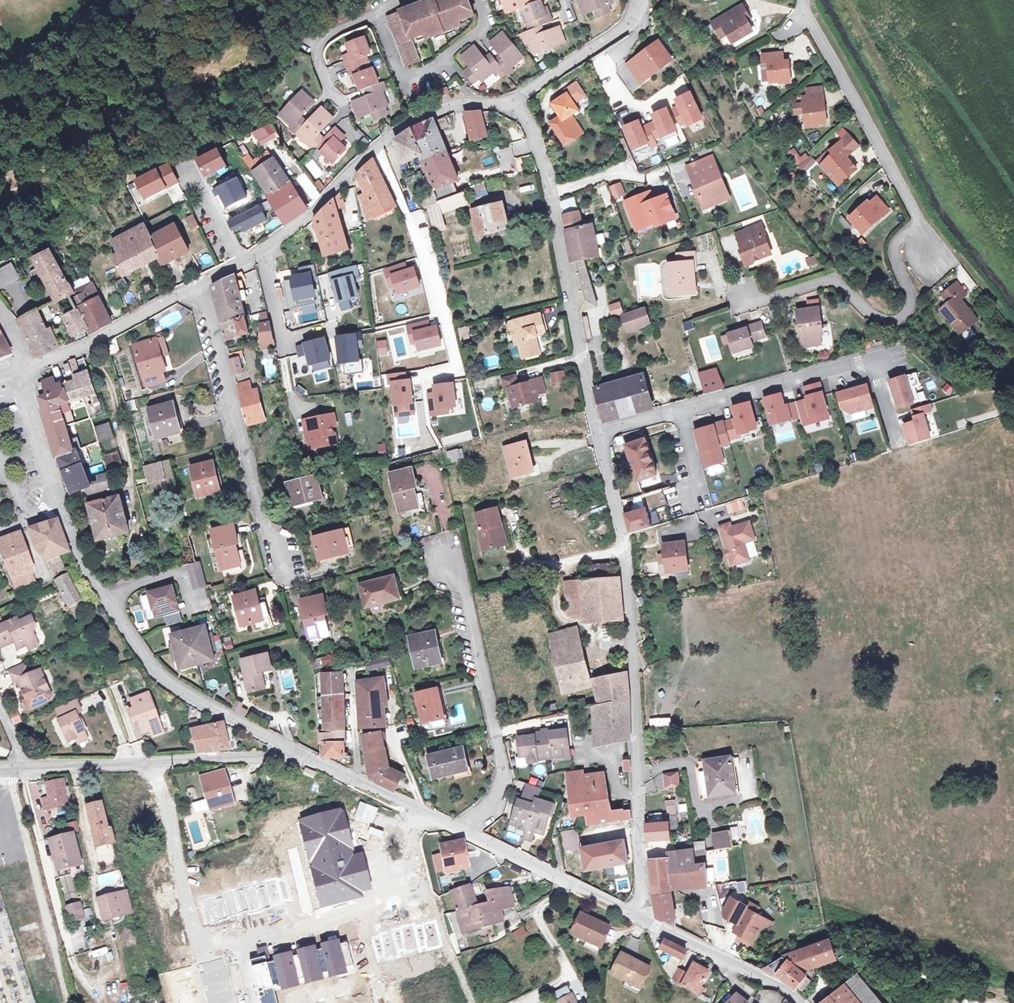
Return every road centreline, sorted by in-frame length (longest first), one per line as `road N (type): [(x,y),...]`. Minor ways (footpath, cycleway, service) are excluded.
road 1 (residential): [(425,811),(411,839),(419,885),(410,894),(216,950),(201,942),(159,786),(145,765)]
road 2 (residential): [(22,371),(51,495),(123,627),(172,686),(295,753)]
road 3 (residential): [(634,919),(643,906),(634,657),(625,551),(594,433)]
road 4 (residential): [(594,433),(536,134),(516,107)]
road 5 (residential): [(469,836),(503,781),(449,546)]
road 6 (residential): [(199,295),(272,571)]
road 7 (residential): [(680,411),(871,368),(898,450)]
road 8 (residential): [(376,149),(417,245),(454,364),(418,376)]
road 9 (residential): [(22,371),(166,301),(199,295)]
road 10 (residential): [(634,919),(774,980),(798,1002)]
road 11 (residential): [(469,836),(634,919)]
road 12 (residential): [(516,107),(635,21),(639,0)]
road 13 (residential): [(262,251),(376,149)]
road 14 (residential): [(145,765),(295,753)]
road 15 (residential): [(376,149),(444,110),(516,107)]
road 16 (residential): [(0,764),(145,765)]
road 17 (residential): [(295,753),(425,811)]
road 18 (residential): [(262,251),(279,332),(295,340),(329,334)]

